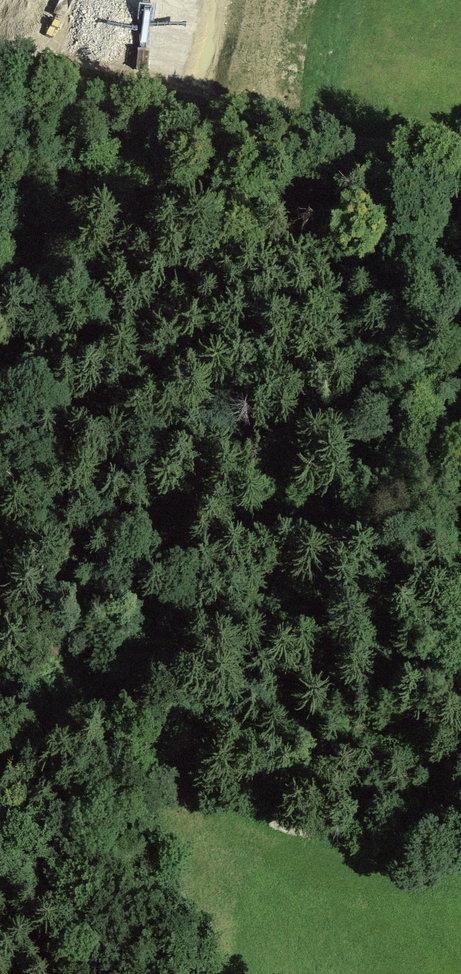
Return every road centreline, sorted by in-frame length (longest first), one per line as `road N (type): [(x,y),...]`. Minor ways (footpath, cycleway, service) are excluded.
road 1 (track): [(0,67),(267,135),(460,147)]
road 2 (track): [(408,144),(431,394),(460,527)]
road 3 (track): [(88,973),(40,833),(44,732),(22,718),(0,717)]

